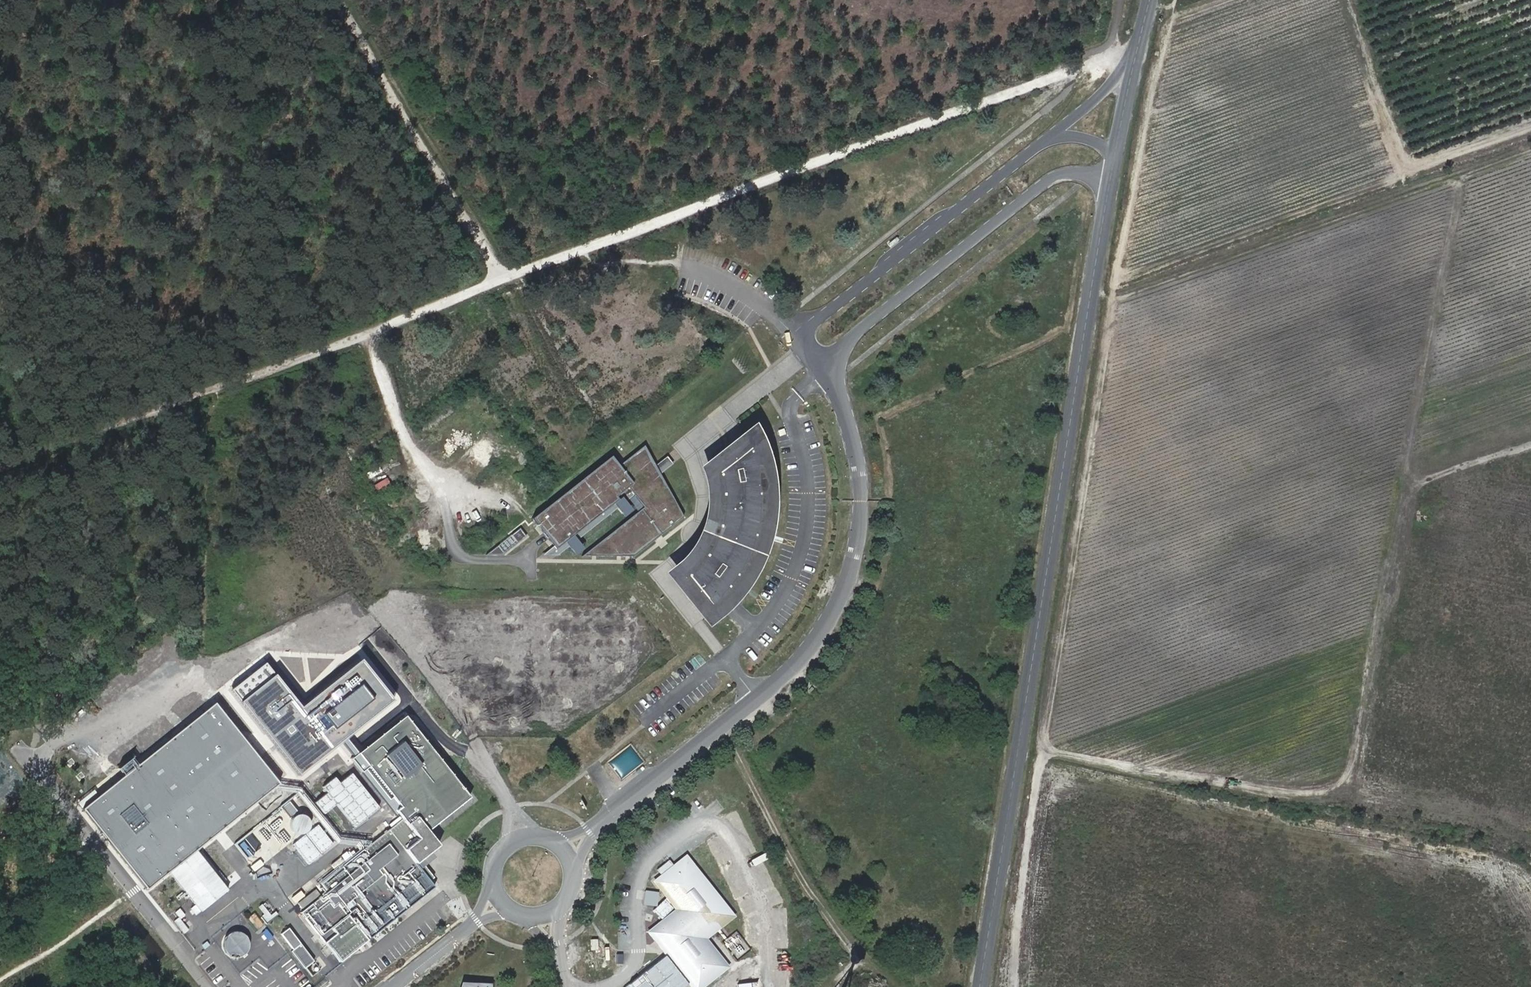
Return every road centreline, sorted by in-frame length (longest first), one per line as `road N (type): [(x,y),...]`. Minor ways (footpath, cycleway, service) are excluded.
road 1 (track): [(1134,57),(1090,59),(0,473)]
road 2 (track): [(1012,986),(1113,295),(1173,0)]
road 3 (tertiary): [(1089,173),(1104,215),(979,986)]
road 4 (unclassified): [(826,368),(847,417),(859,498),(847,576),(827,622),(760,695),(592,831)]
road 5 (unclassified): [(1043,149),(809,323),(807,347),(826,368)]
road 6 (track): [(337,0),(503,277)]
road 7 (unclassified): [(826,368),(858,327),(994,208),(1060,176)]
road 8 (track): [(721,725),(785,850),(856,959),(843,979)]
road 9 (tertiary): [(1149,0),(1125,84),(1092,129)]

